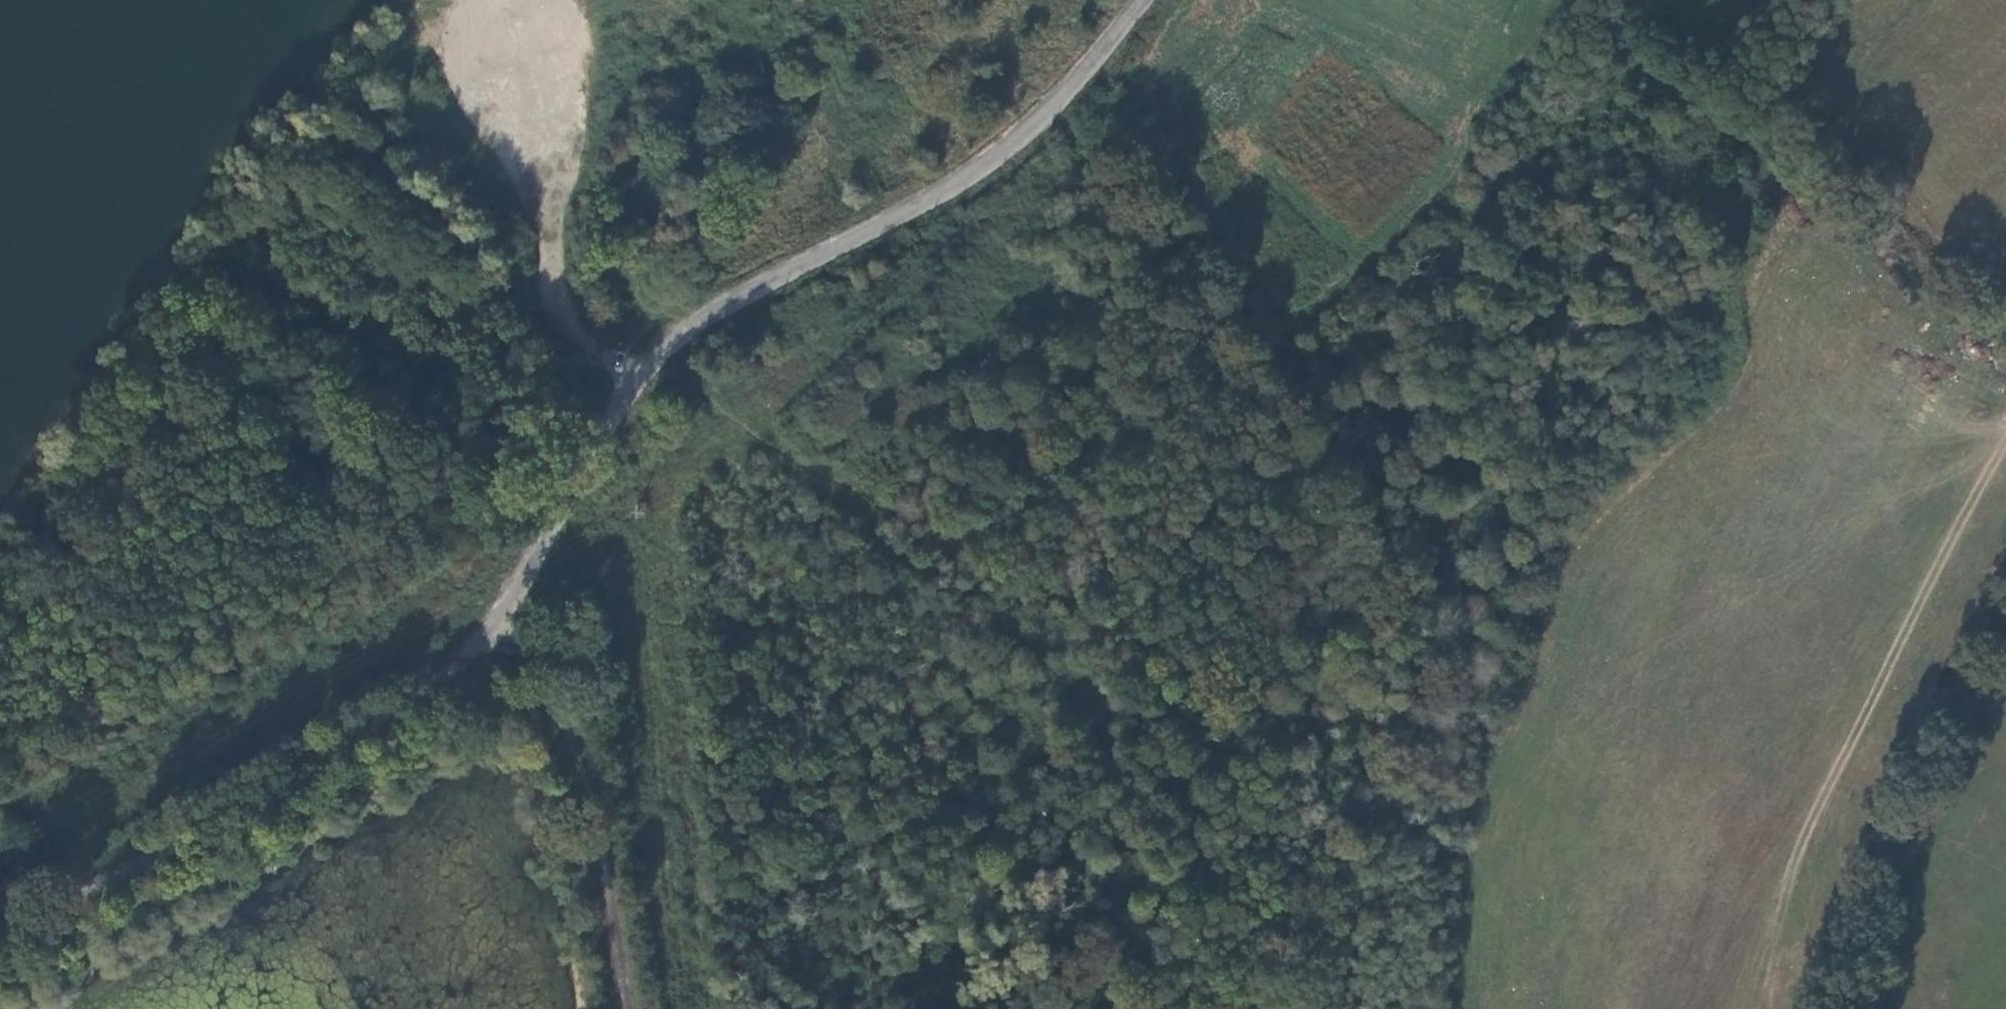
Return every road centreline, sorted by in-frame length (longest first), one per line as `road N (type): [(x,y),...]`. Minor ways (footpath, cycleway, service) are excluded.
road 1 (unclassified): [(1148,0),(1069,100),(1023,143),(971,180),(718,311),(656,352),(607,413),(556,537),(488,638),(369,742),(0,930)]
road 2 (track): [(637,1008),(576,730),(537,664),(488,638)]

